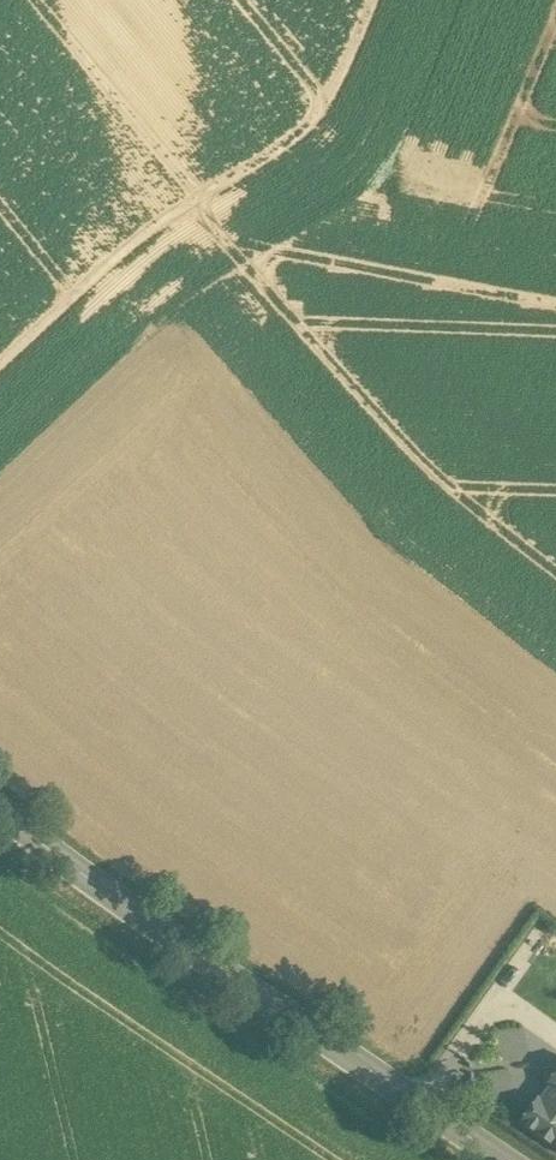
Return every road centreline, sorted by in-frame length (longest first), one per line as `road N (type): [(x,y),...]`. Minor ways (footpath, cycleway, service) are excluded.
road 1 (secondary): [(506,1159),(61,861),(0,803)]

